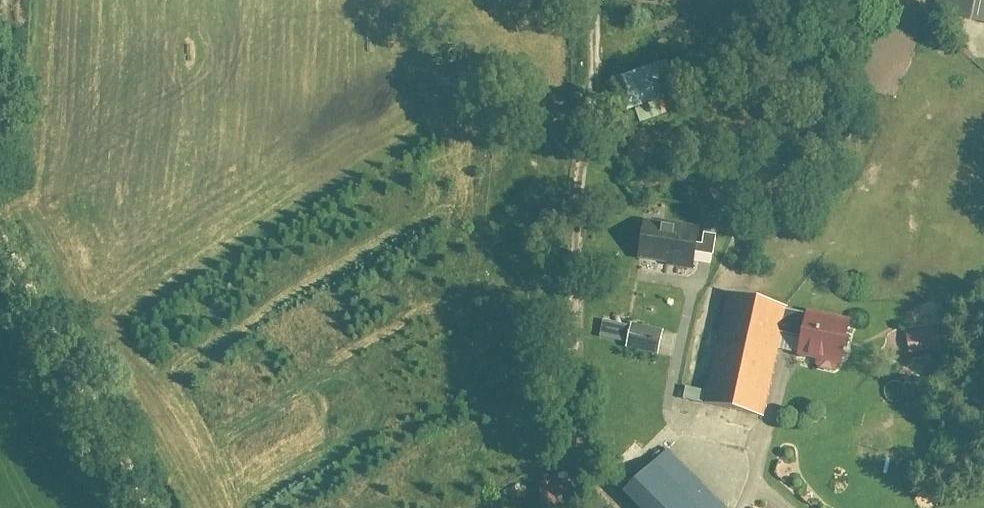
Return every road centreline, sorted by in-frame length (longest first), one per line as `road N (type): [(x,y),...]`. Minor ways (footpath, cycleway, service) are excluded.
road 1 (track): [(594,0),(592,103),(571,241),(571,435),(583,470),(622,507)]
road 2 (unclassified): [(149,507),(0,232)]

